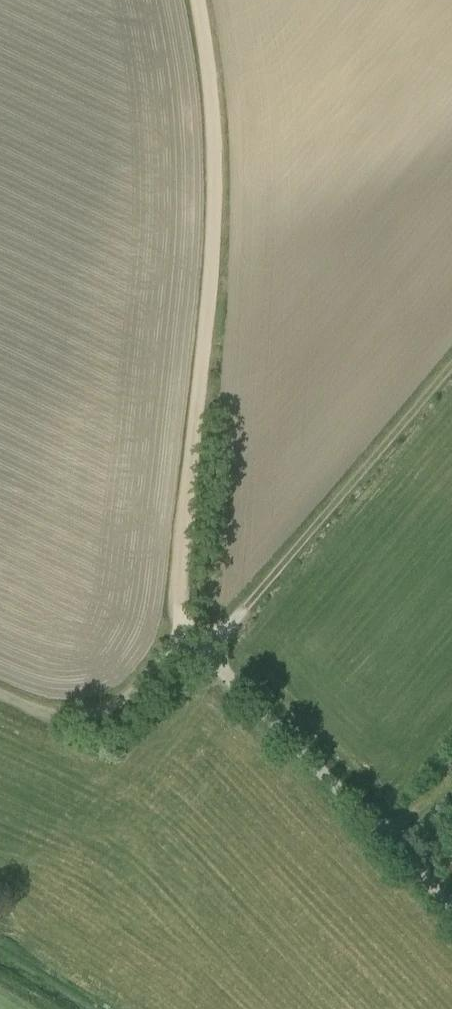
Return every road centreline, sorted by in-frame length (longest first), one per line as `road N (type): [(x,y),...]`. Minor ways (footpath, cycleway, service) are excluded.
road 1 (track): [(186,0),(222,150),(180,603)]
road 2 (unclassified): [(451,906),(186,635),(180,603)]
road 3 (track): [(202,650),(451,363)]
road 4 (track): [(0,694),(53,715),(92,714),(144,680),(186,635)]

